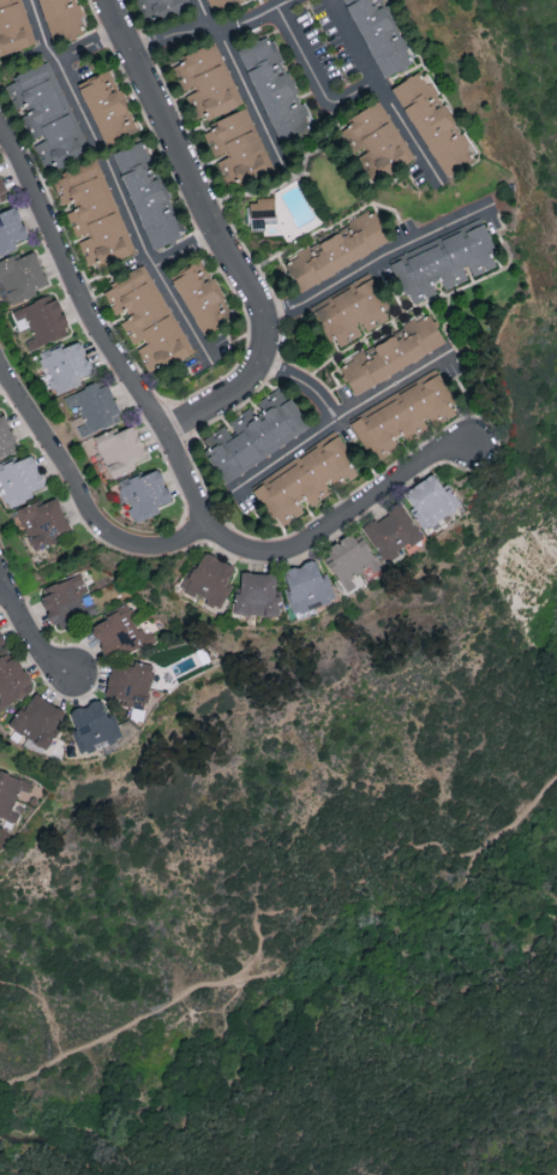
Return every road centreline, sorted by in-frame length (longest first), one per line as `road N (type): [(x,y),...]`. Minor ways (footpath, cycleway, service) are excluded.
road 1 (residential): [(473,447),(455,446),(286,554),(233,550),(204,526),(164,430),(97,330),(0,128)]
road 2 (residential): [(164,430),(244,386),(268,346),(266,326),(105,0)]
road 3 (residential): [(204,526),(181,545),(152,550),(109,535),(0,366)]
road 4 (residential): [(77,676),(52,664),(2,585)]

